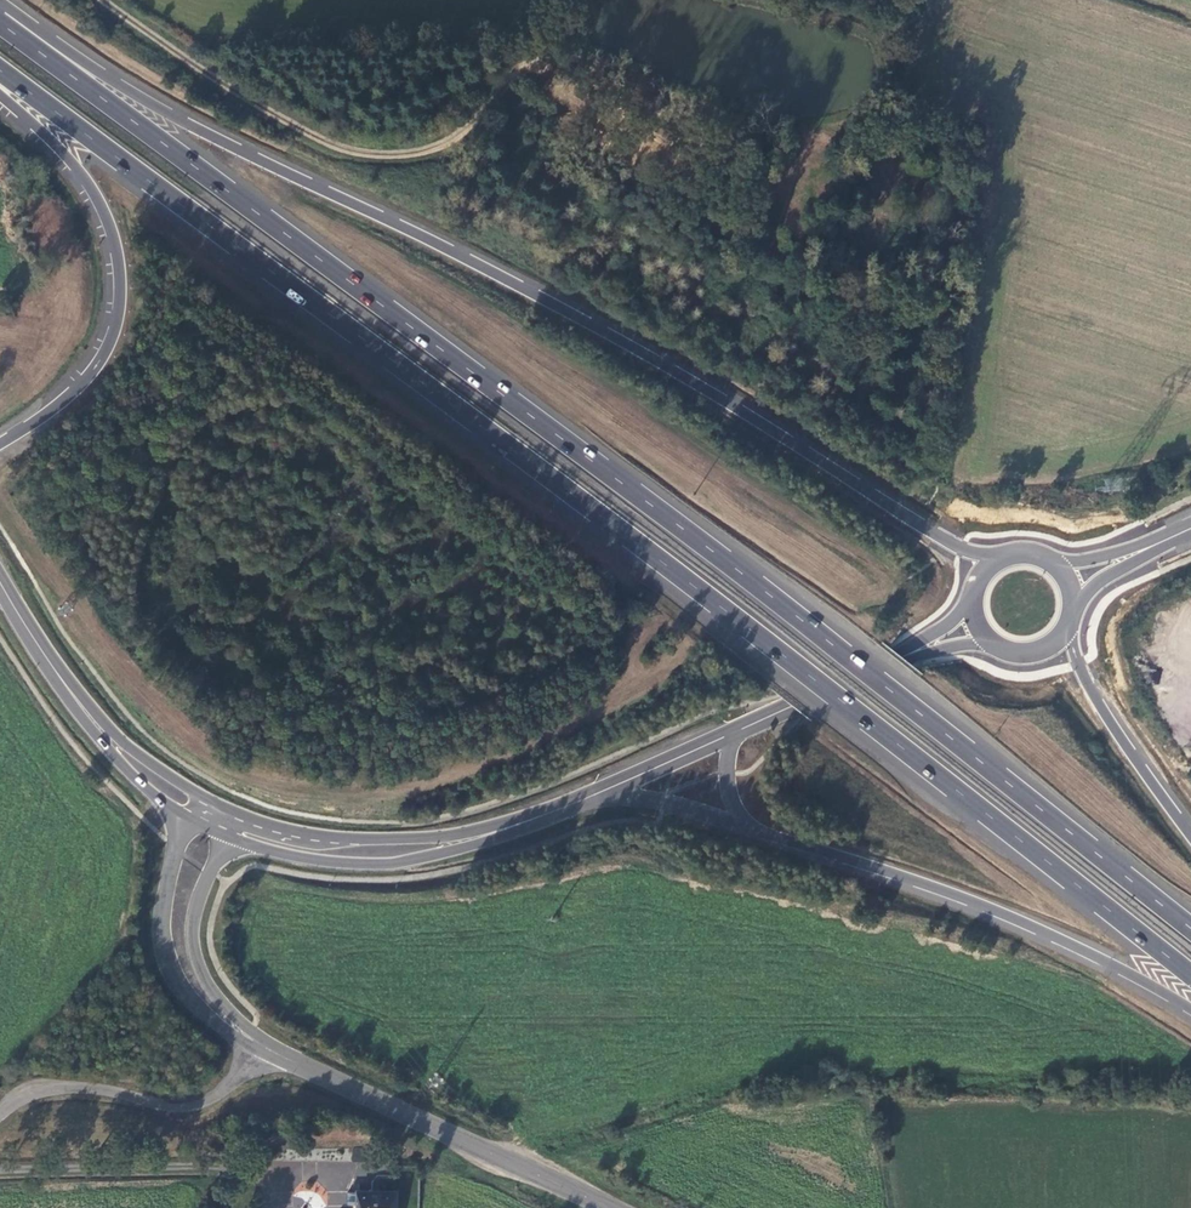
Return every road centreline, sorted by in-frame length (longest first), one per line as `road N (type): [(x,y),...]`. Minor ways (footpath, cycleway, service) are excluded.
road 1 (trunk): [(0,69),(736,618),(1190,978)]
road 2 (trunk): [(1190,930),(759,588),(0,24)]
road 3 (trunk): [(986,573),(764,428),(523,287),(127,91),(0,5)]
road 4 (track): [(103,0),(199,70),(305,131),(370,154),(445,150),(514,73)]
road 5 (trunk): [(748,828),(978,905),(1190,1011)]
road 6 (trunk): [(0,96),(80,174),(113,238),(119,276),(108,343),(89,374),(0,443)]
road 7 (secondary): [(262,1047),(609,1207)]
road 8 (secondary): [(233,826),(307,847),(407,850),(501,830),(592,794)]
road 9 (secondary): [(0,583),(76,702),(129,759),(194,807)]
road 10 (unclassified): [(262,1047),(206,1102),(181,1107),(66,1089),(36,1094),(0,1115)]
road 11 (secondary): [(194,807),(167,893),(163,936),(184,990),(240,1032)]
road 12 (trunk): [(1190,833),(1057,630)]
road 13 (secondary): [(240,1032),(199,972),(194,937),(203,883),(233,826)]
road 14 (secondary): [(733,729),(928,646)]
road 15 (trunk): [(592,794),(660,802),(748,828)]
road 16 (secondary): [(592,794),(733,729)]

